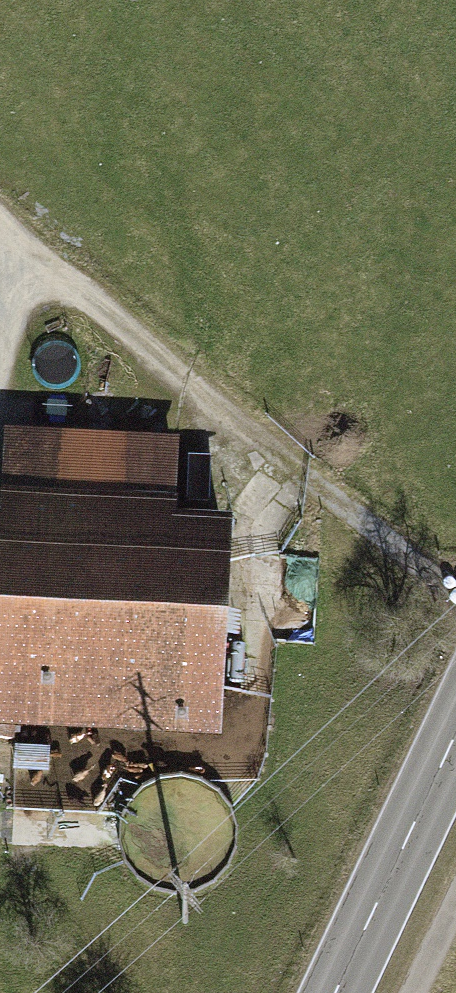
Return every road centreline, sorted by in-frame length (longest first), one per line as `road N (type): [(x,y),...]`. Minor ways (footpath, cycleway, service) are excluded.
road 1 (track): [(0,236),(455,598)]
road 2 (secondary): [(336,992),(455,734)]

